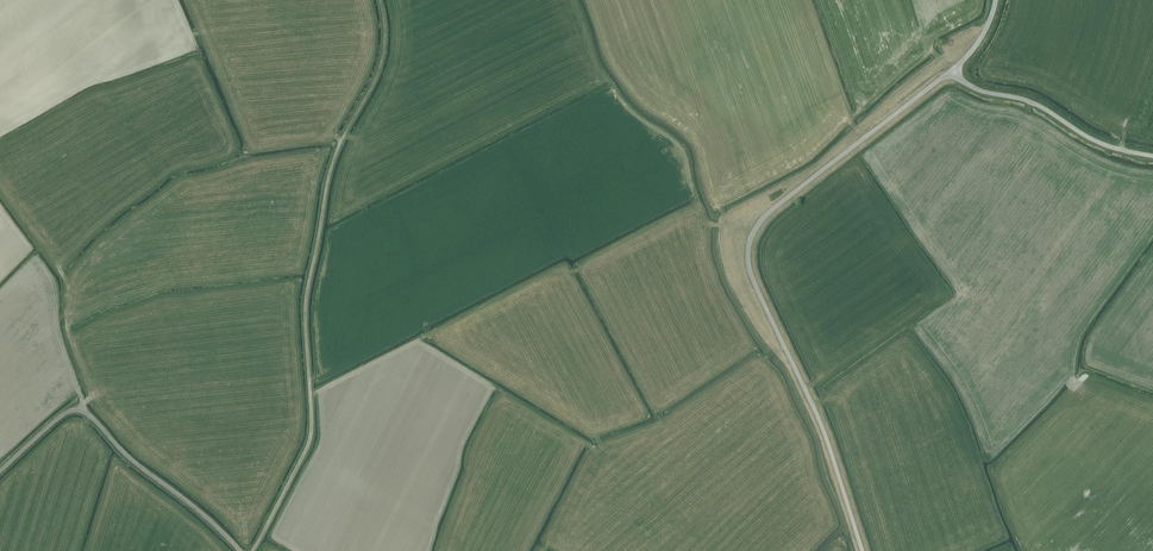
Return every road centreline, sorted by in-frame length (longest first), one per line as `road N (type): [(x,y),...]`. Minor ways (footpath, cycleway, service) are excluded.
road 1 (unclassified): [(863,550),(752,258),(762,225),(953,70)]
road 2 (track): [(251,550),(310,439),(306,298),(328,179),(384,49),(380,0)]
road 3 (track): [(240,550),(80,410),(58,418),(0,471)]
road 4 (unclassified): [(1152,155),(1101,143),(1044,107),(981,91),(953,70)]

